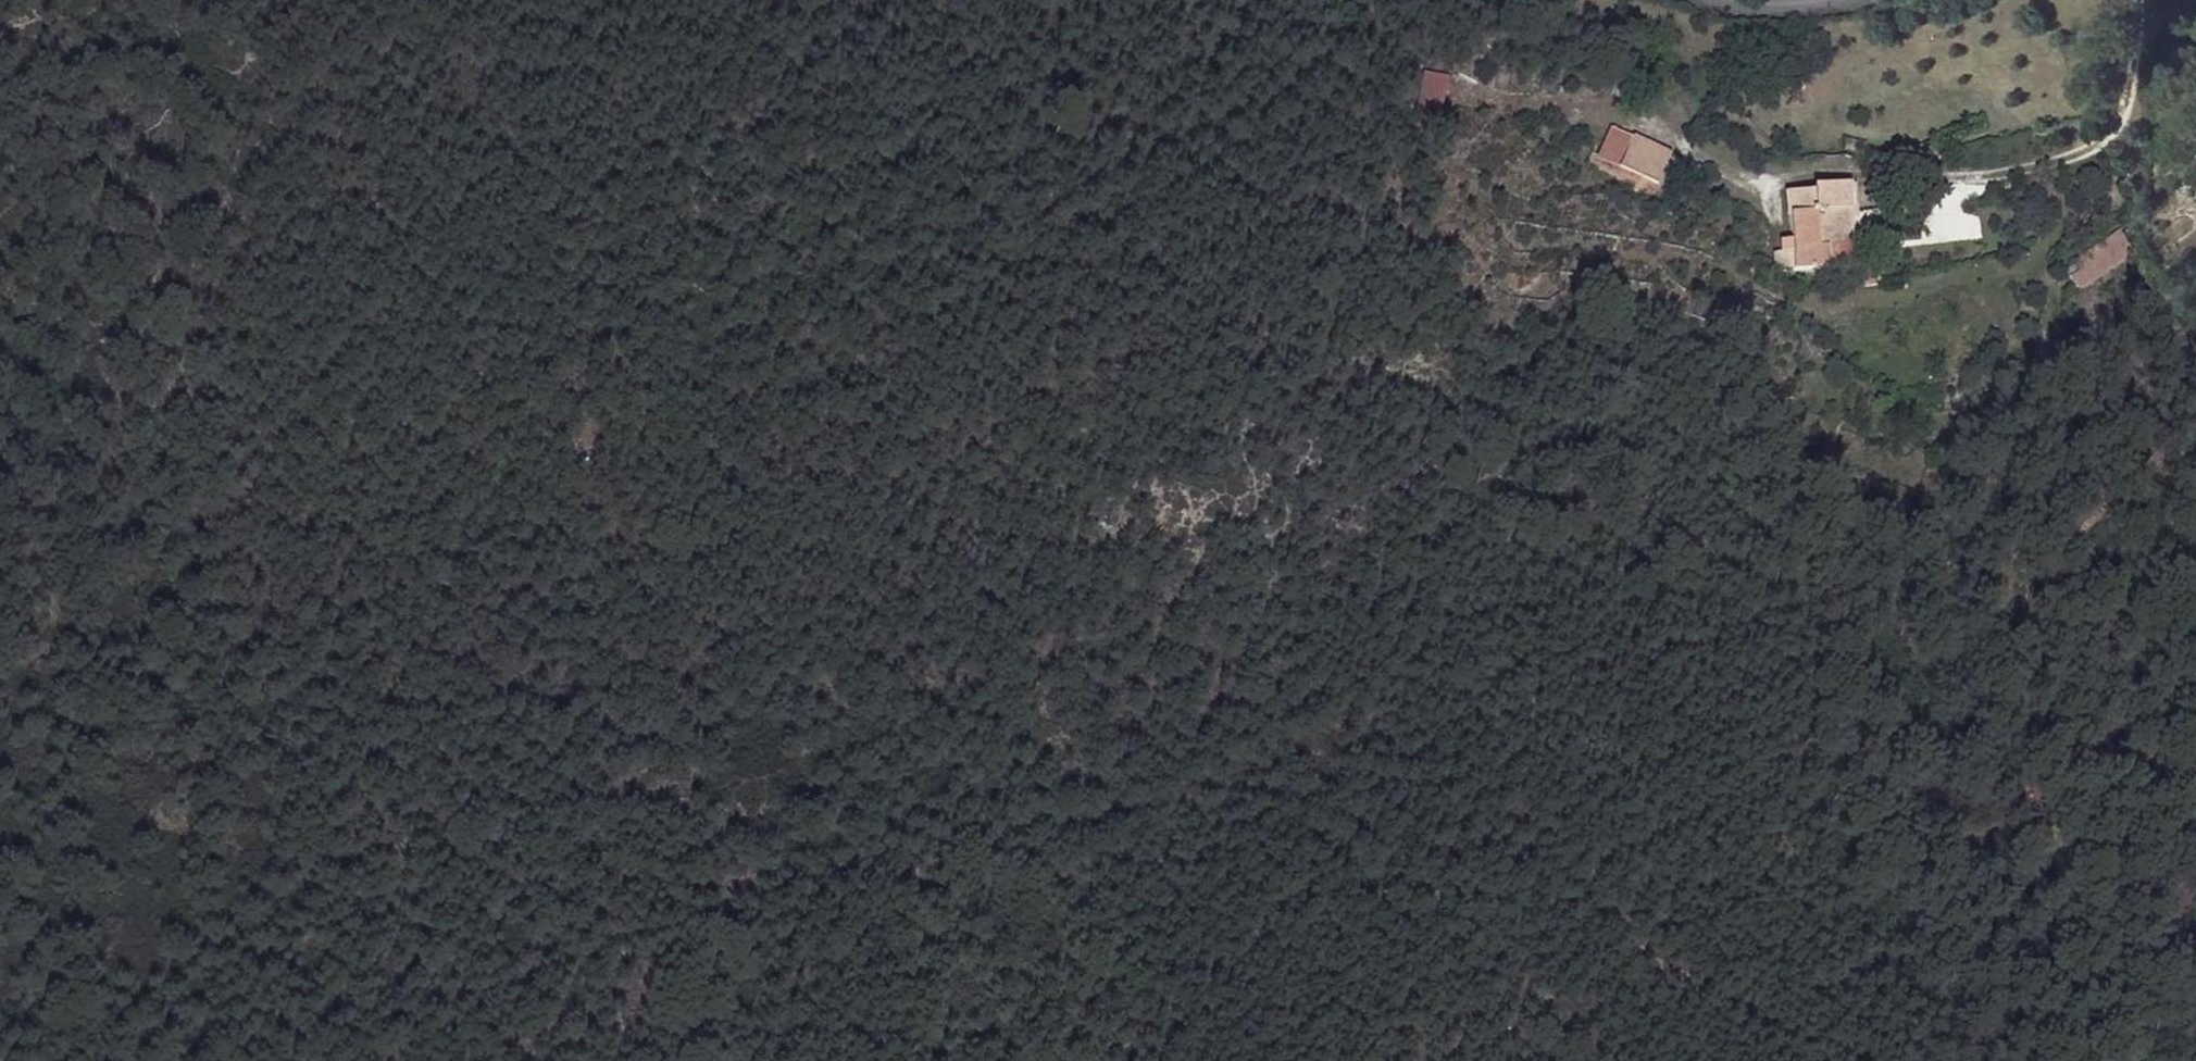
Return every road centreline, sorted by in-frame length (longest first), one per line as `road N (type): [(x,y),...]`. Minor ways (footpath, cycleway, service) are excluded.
road 1 (tertiary): [(1709,0),(1788,13),(1868,0)]

